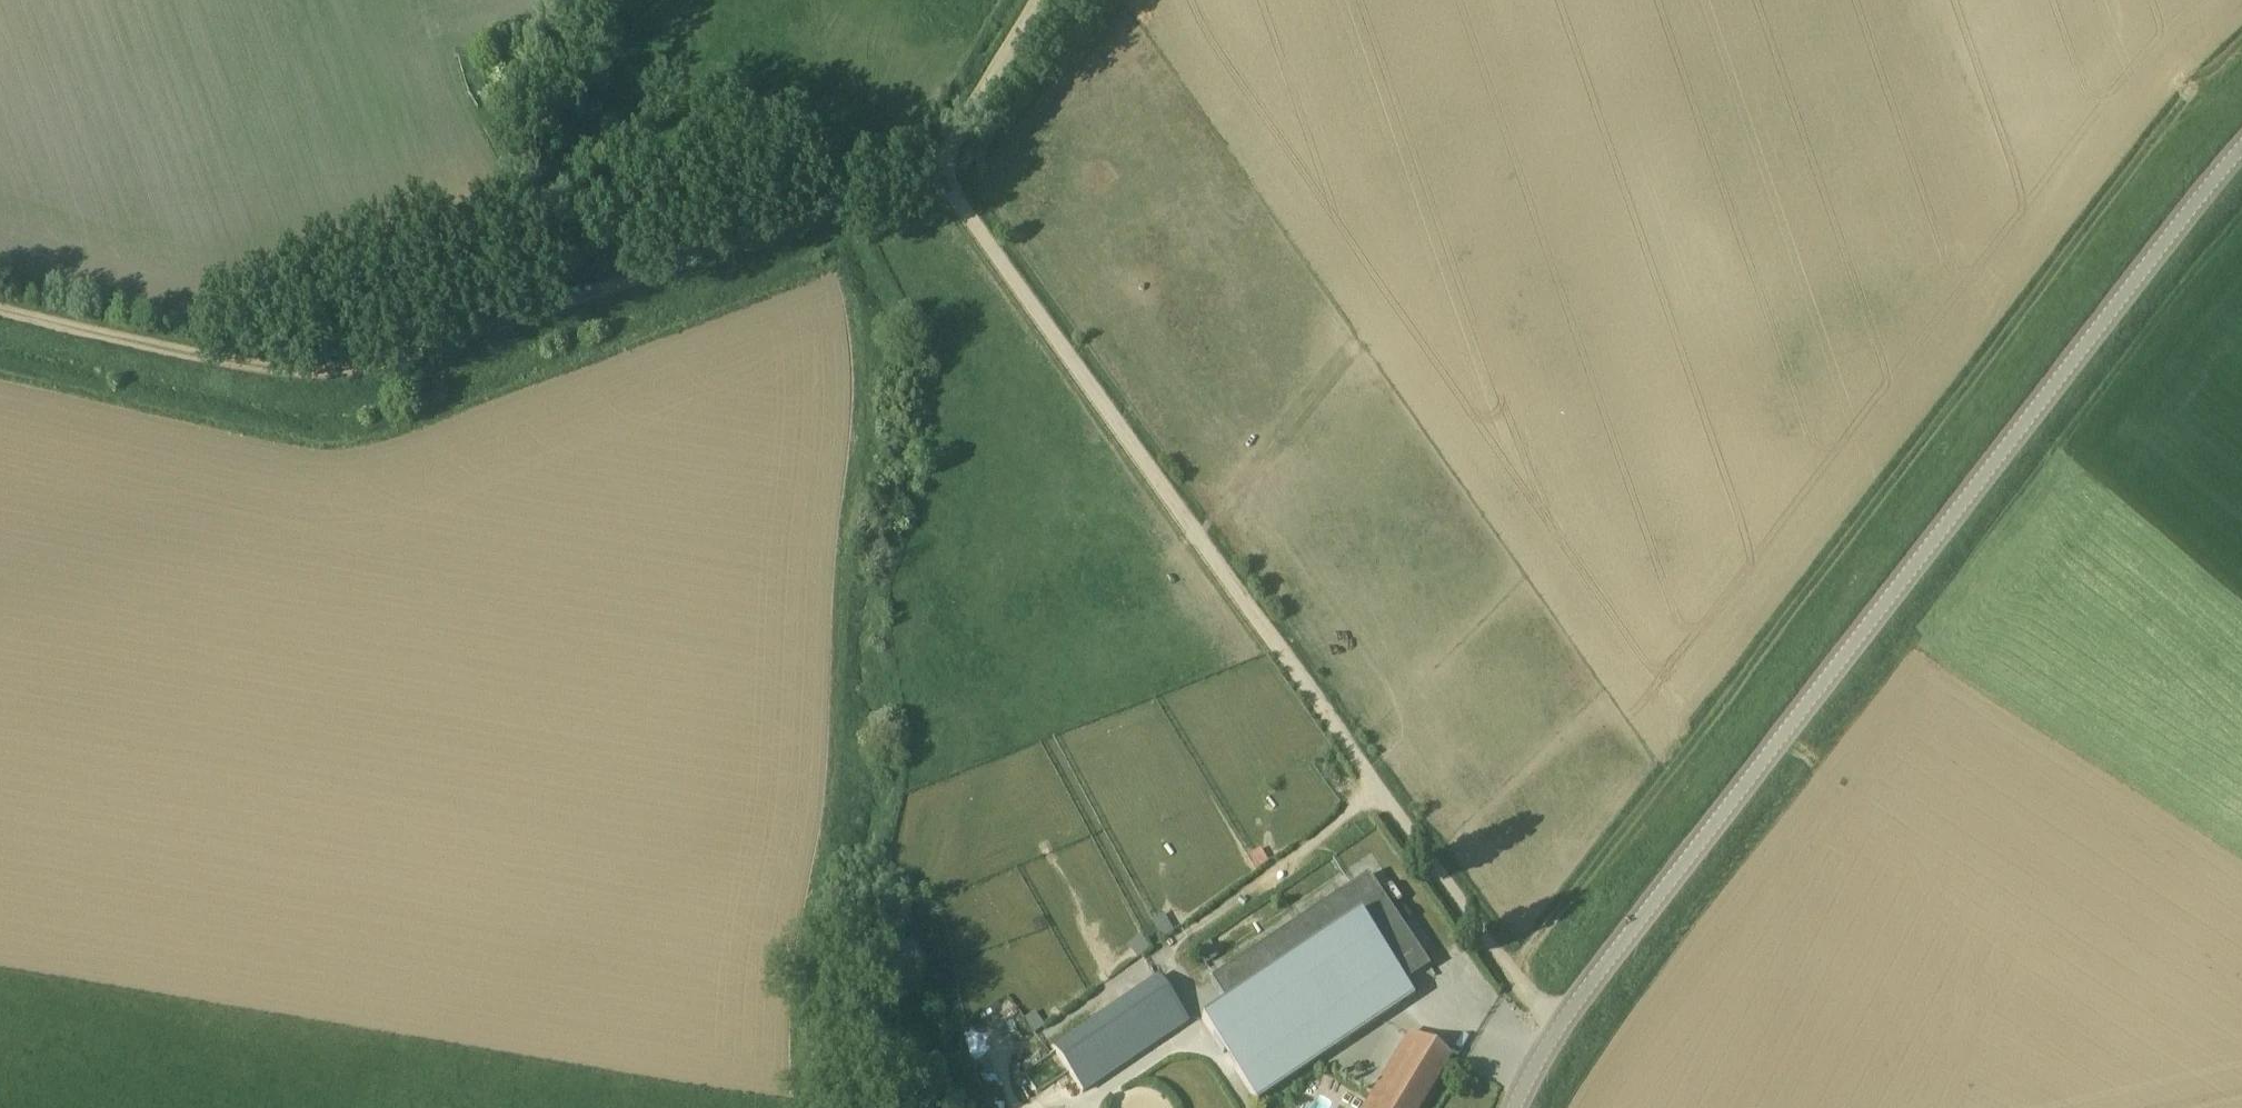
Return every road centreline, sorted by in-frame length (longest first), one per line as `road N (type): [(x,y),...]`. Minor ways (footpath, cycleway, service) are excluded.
road 1 (tertiary): [(1515,1107),(1561,1026),(1625,940),(2241,148)]
road 2 (track): [(1561,1026),(1532,1004),(923,165)]
road 3 (track): [(0,309),(266,372),(348,373),(609,289),(923,165)]
road 4 (track): [(923,165),(1037,0)]

